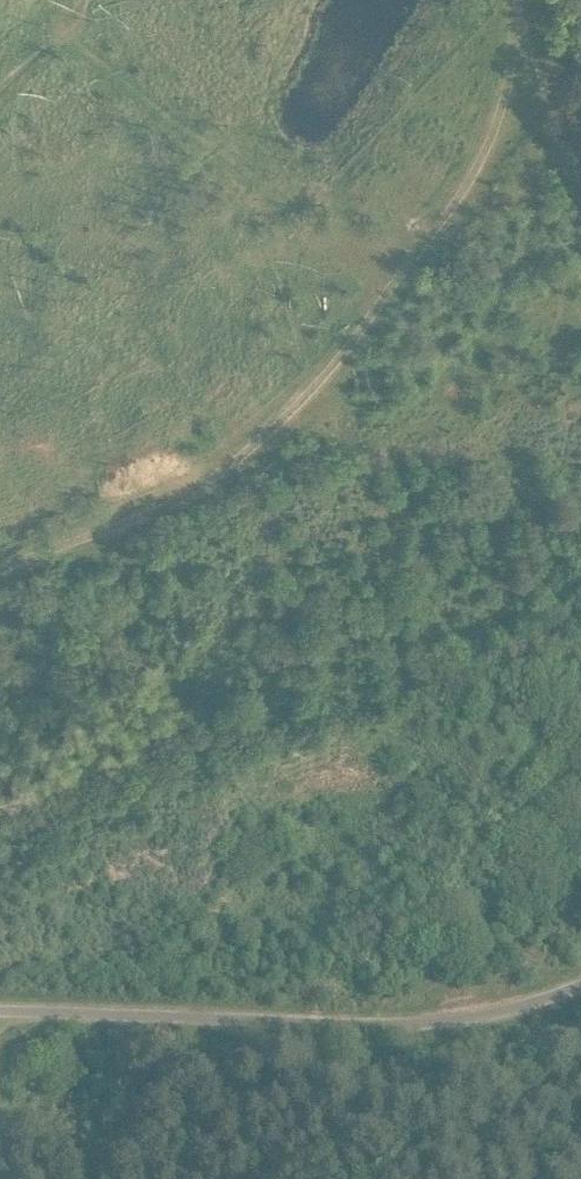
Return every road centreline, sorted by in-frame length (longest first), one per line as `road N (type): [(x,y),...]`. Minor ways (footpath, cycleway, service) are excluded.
road 1 (unclassified): [(0,1010),(392,1026),(457,1019),(580,983)]

